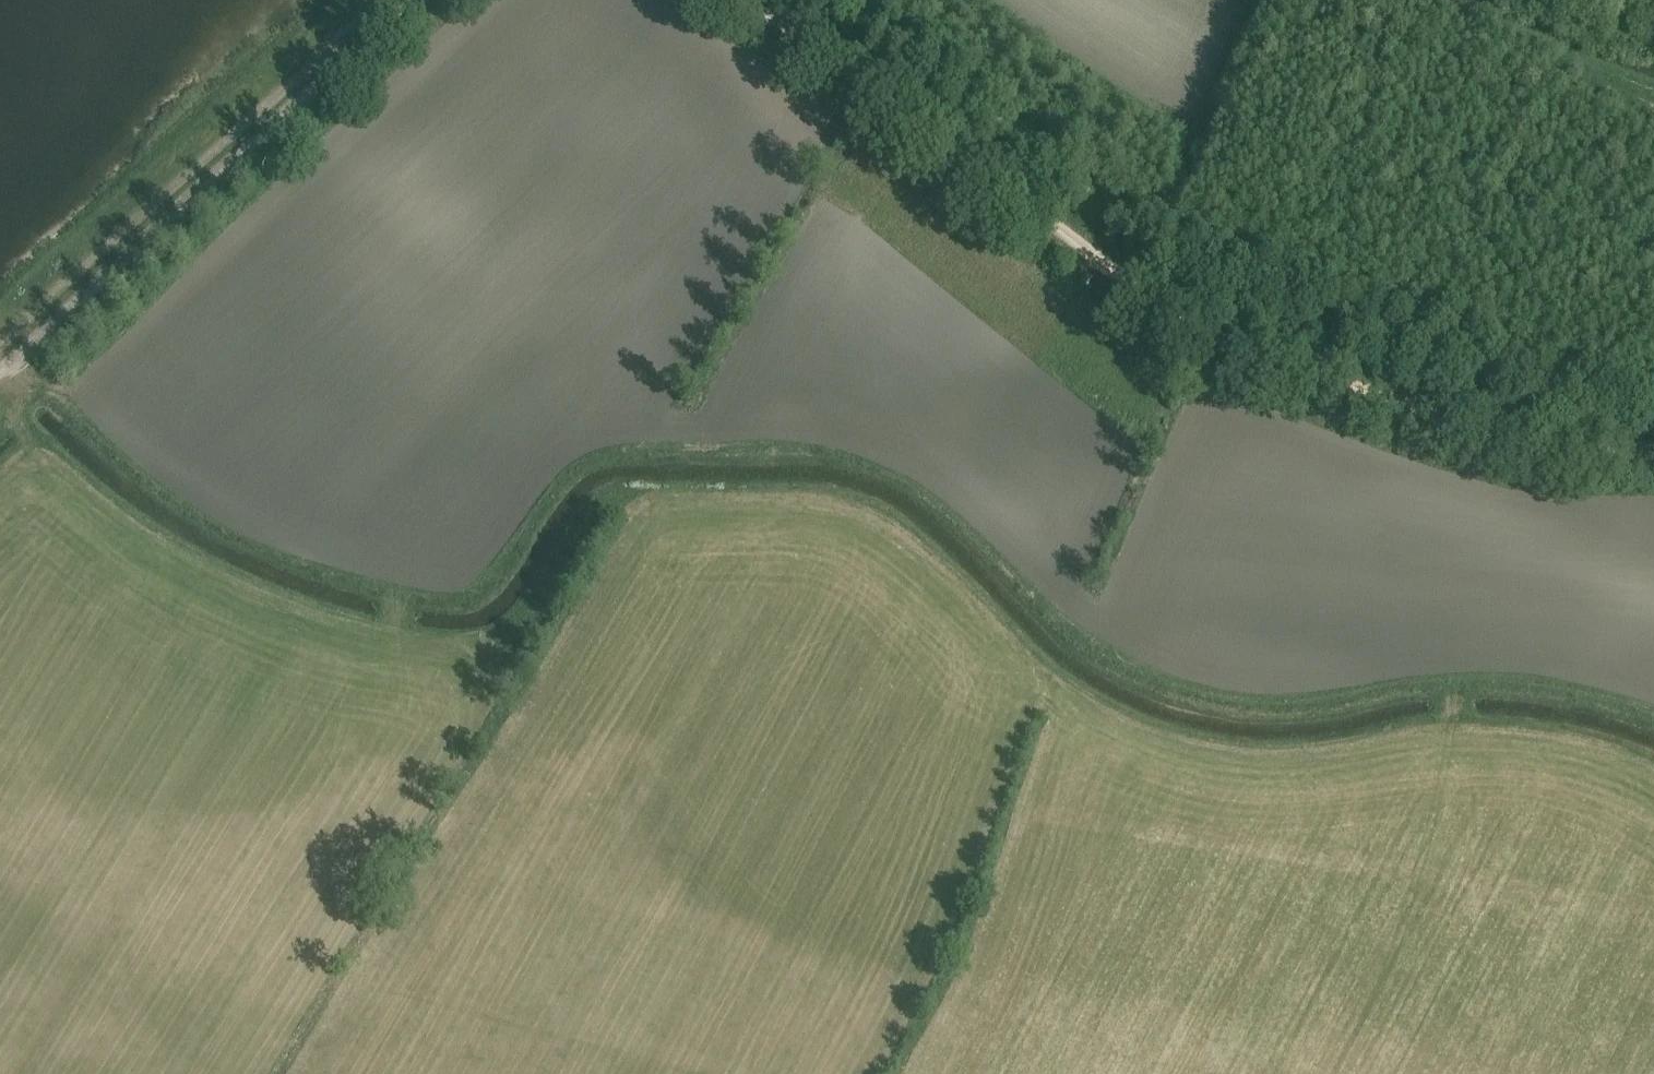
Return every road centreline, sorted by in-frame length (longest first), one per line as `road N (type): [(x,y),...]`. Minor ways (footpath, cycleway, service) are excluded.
road 1 (track): [(1653,450),(1500,442),(1222,344),(1136,291),(747,0)]
road 2 (track): [(0,384),(423,0)]

